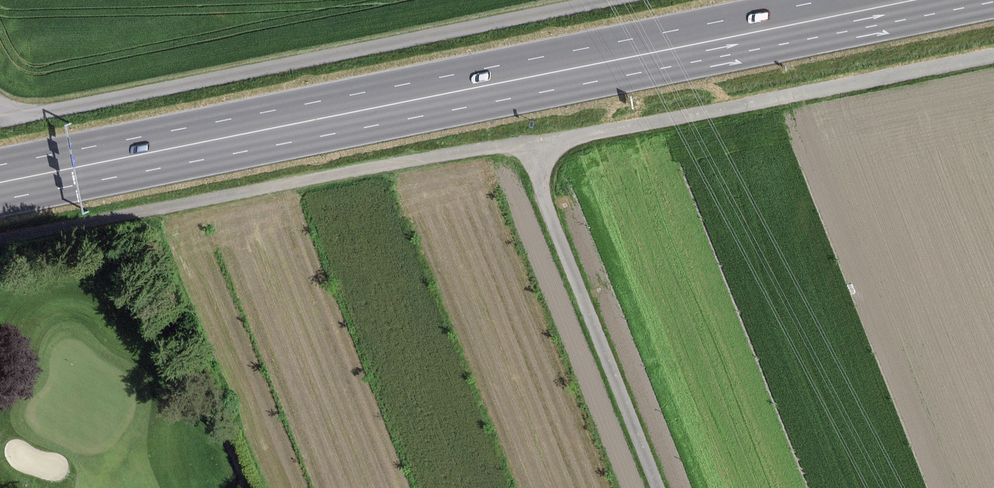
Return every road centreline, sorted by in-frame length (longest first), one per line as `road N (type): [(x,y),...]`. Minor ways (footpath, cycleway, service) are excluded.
road 1 (primary): [(900,4),(0,181)]
road 2 (track): [(617,0),(0,119)]
road 3 (track): [(532,144),(559,240),(658,487)]

